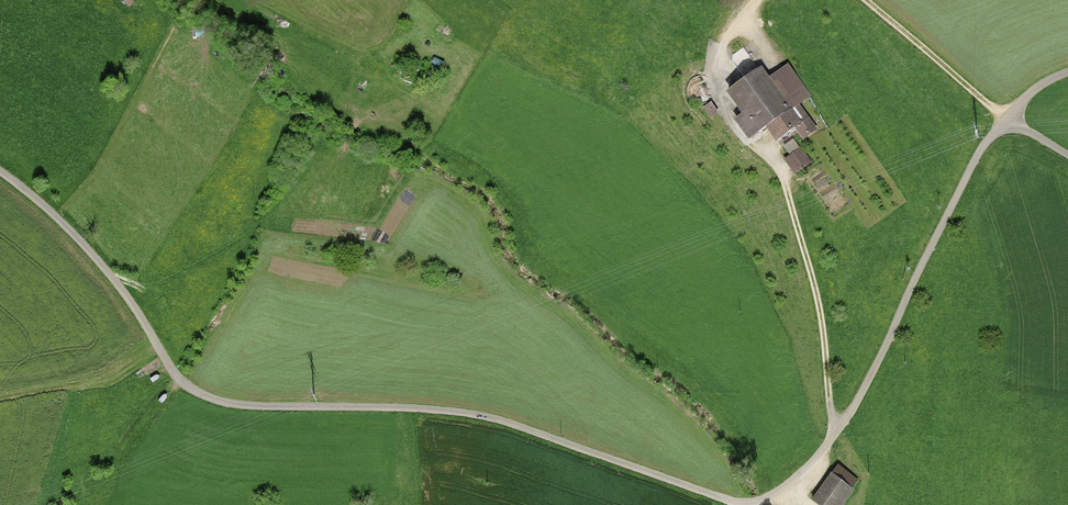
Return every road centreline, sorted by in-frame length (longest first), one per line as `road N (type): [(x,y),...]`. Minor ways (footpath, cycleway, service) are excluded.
road 1 (unclassified): [(0,172),(80,242),(180,380),(206,397),(251,407),(481,415),(740,503),(792,483),(823,451),(863,390),(986,142),(1022,101),(1067,72)]
road 2 (track): [(180,380),(84,504)]

